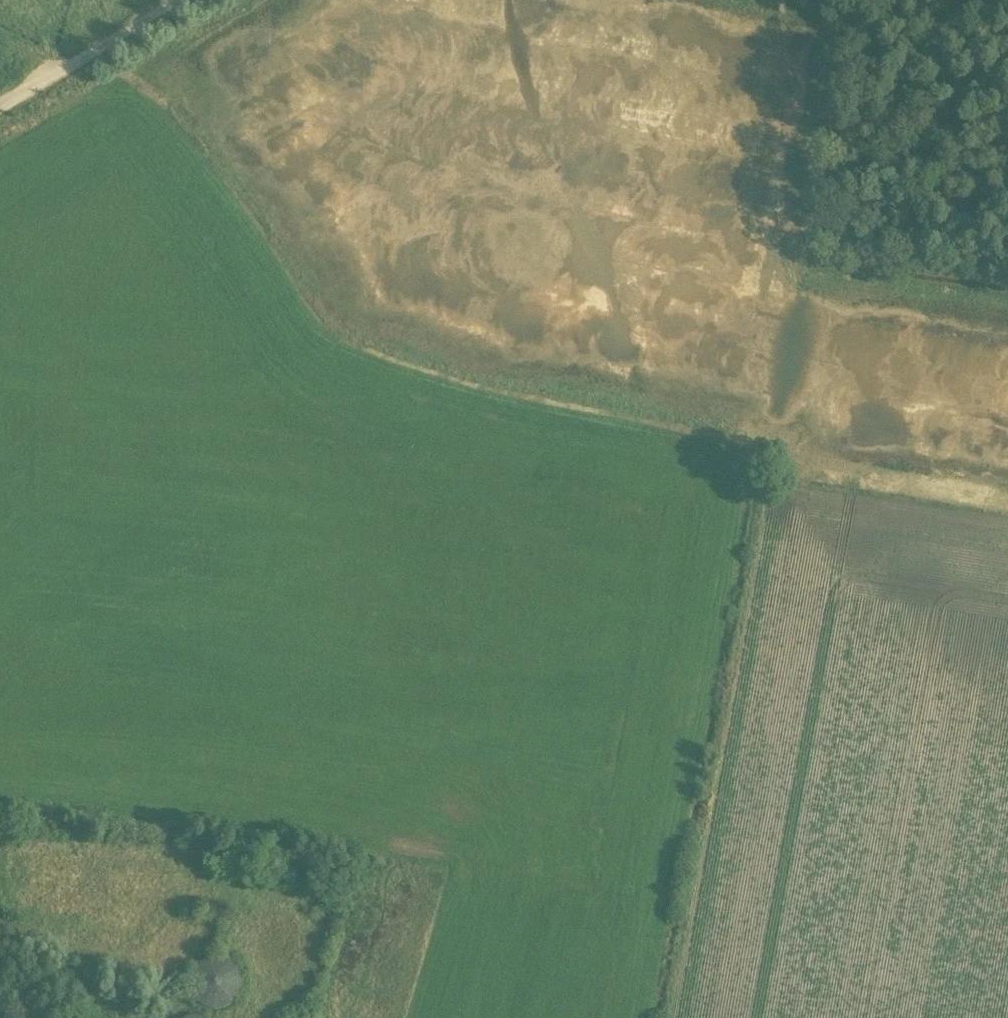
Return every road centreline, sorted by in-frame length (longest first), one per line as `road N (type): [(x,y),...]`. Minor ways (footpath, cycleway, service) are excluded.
road 1 (track): [(59,68),(169,0)]

